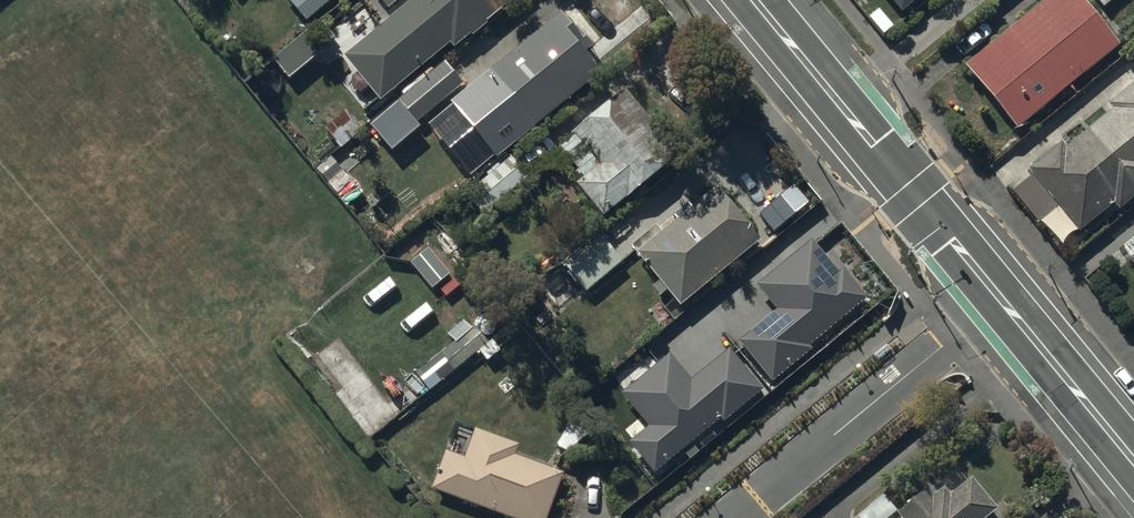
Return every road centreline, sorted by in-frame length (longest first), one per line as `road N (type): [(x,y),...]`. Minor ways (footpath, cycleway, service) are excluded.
road 1 (secondary): [(1133,461),(753,0)]

